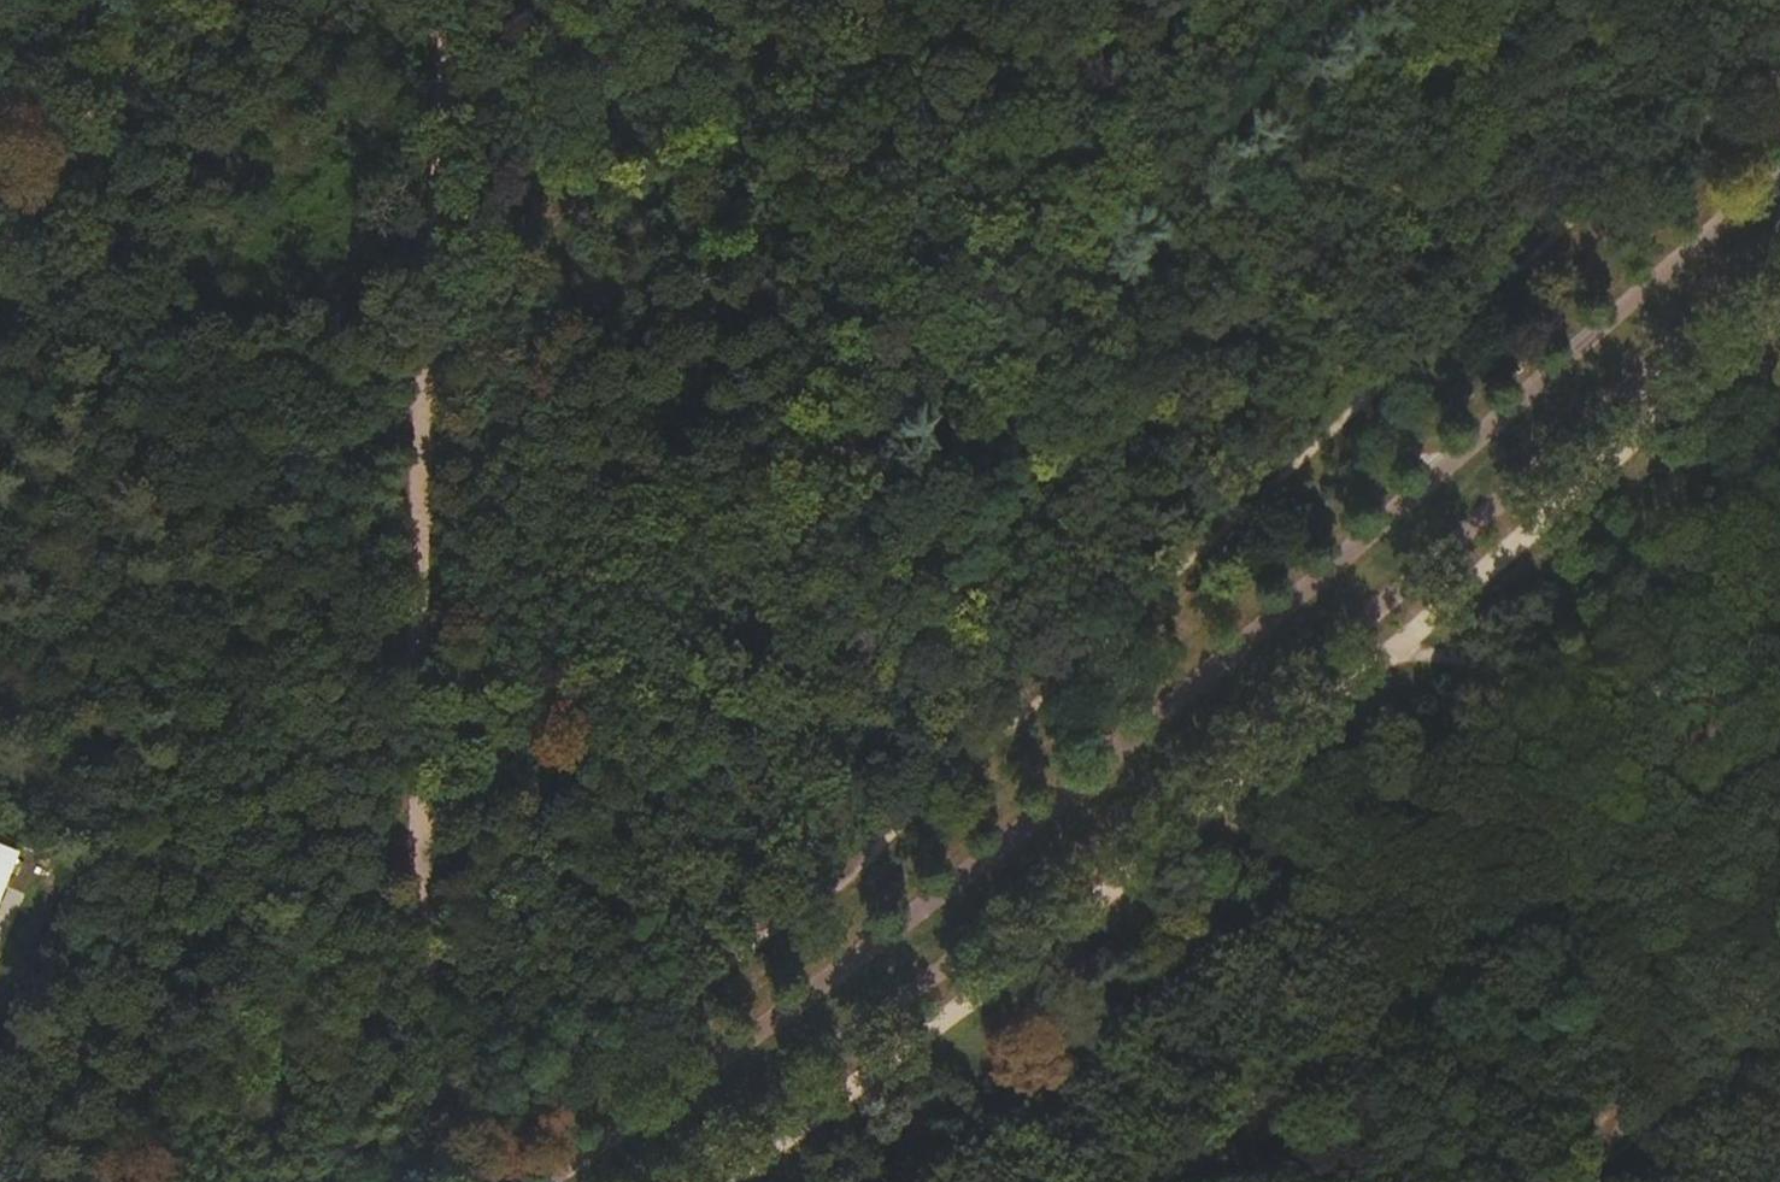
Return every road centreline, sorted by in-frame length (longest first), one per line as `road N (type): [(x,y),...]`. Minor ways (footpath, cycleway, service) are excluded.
road 1 (track): [(449,0),(413,557),(410,835),(442,1181)]
road 2 (track): [(1779,989),(1573,1181)]
road 3 (track): [(0,102),(87,0)]

